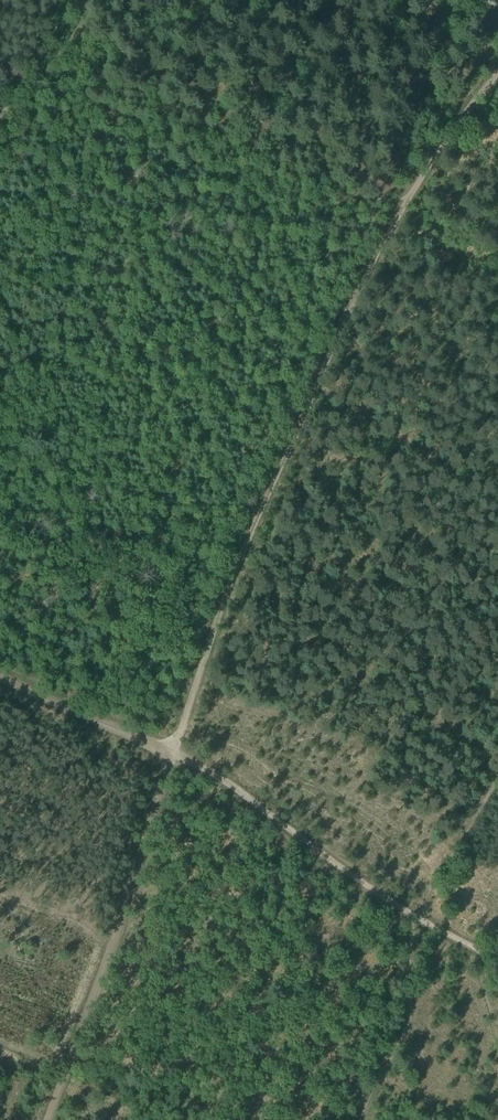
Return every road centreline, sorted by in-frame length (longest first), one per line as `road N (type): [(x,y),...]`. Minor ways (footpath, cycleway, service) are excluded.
road 1 (track): [(174,753),(239,559),(375,254),(408,200)]
road 2 (track): [(174,753),(39,1119)]
road 3 (track): [(174,753),(411,915)]
road 4 (track): [(411,915),(411,1015),(361,1119)]
road 5 (track): [(0,672),(174,753)]
road 6 (track): [(54,1076),(85,1064),(168,1088),(233,1119)]
road 7 (track): [(408,200),(497,72)]
road 8 (track): [(0,115),(57,66),(89,0)]
road 9 (track): [(497,779),(429,888)]

